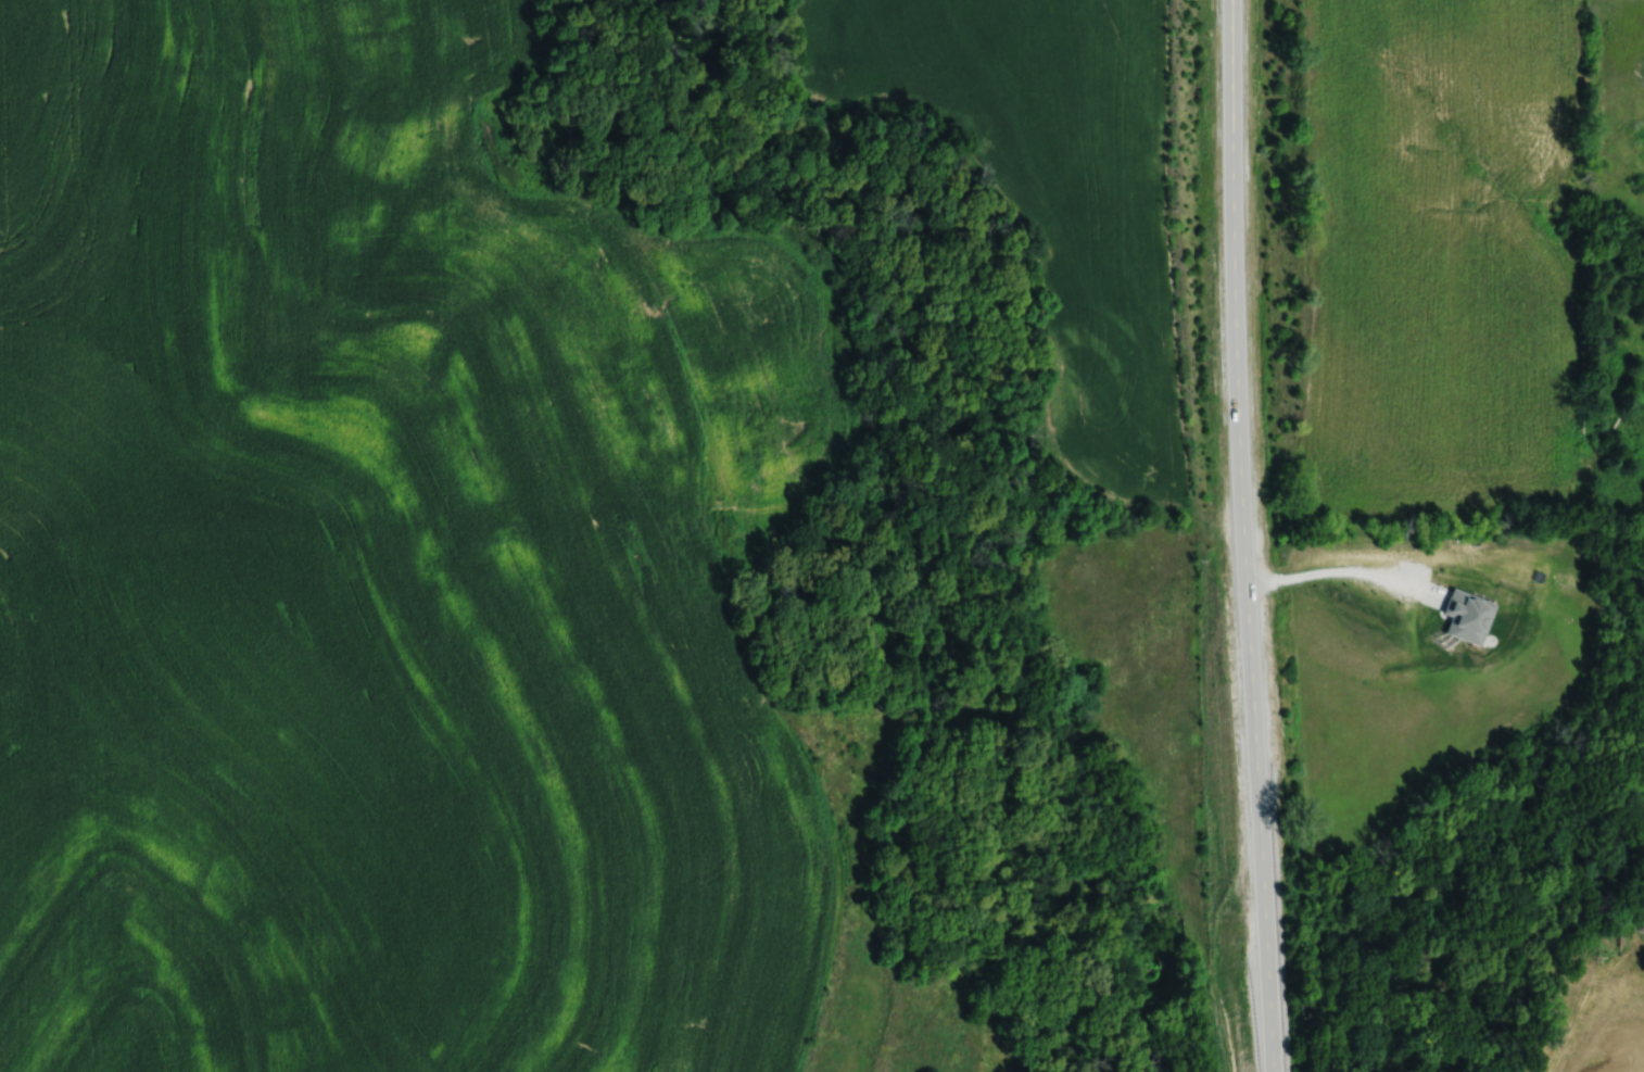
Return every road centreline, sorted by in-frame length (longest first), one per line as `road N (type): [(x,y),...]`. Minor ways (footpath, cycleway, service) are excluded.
road 1 (secondary): [(1236,0),(1237,378),(1277,1071)]

